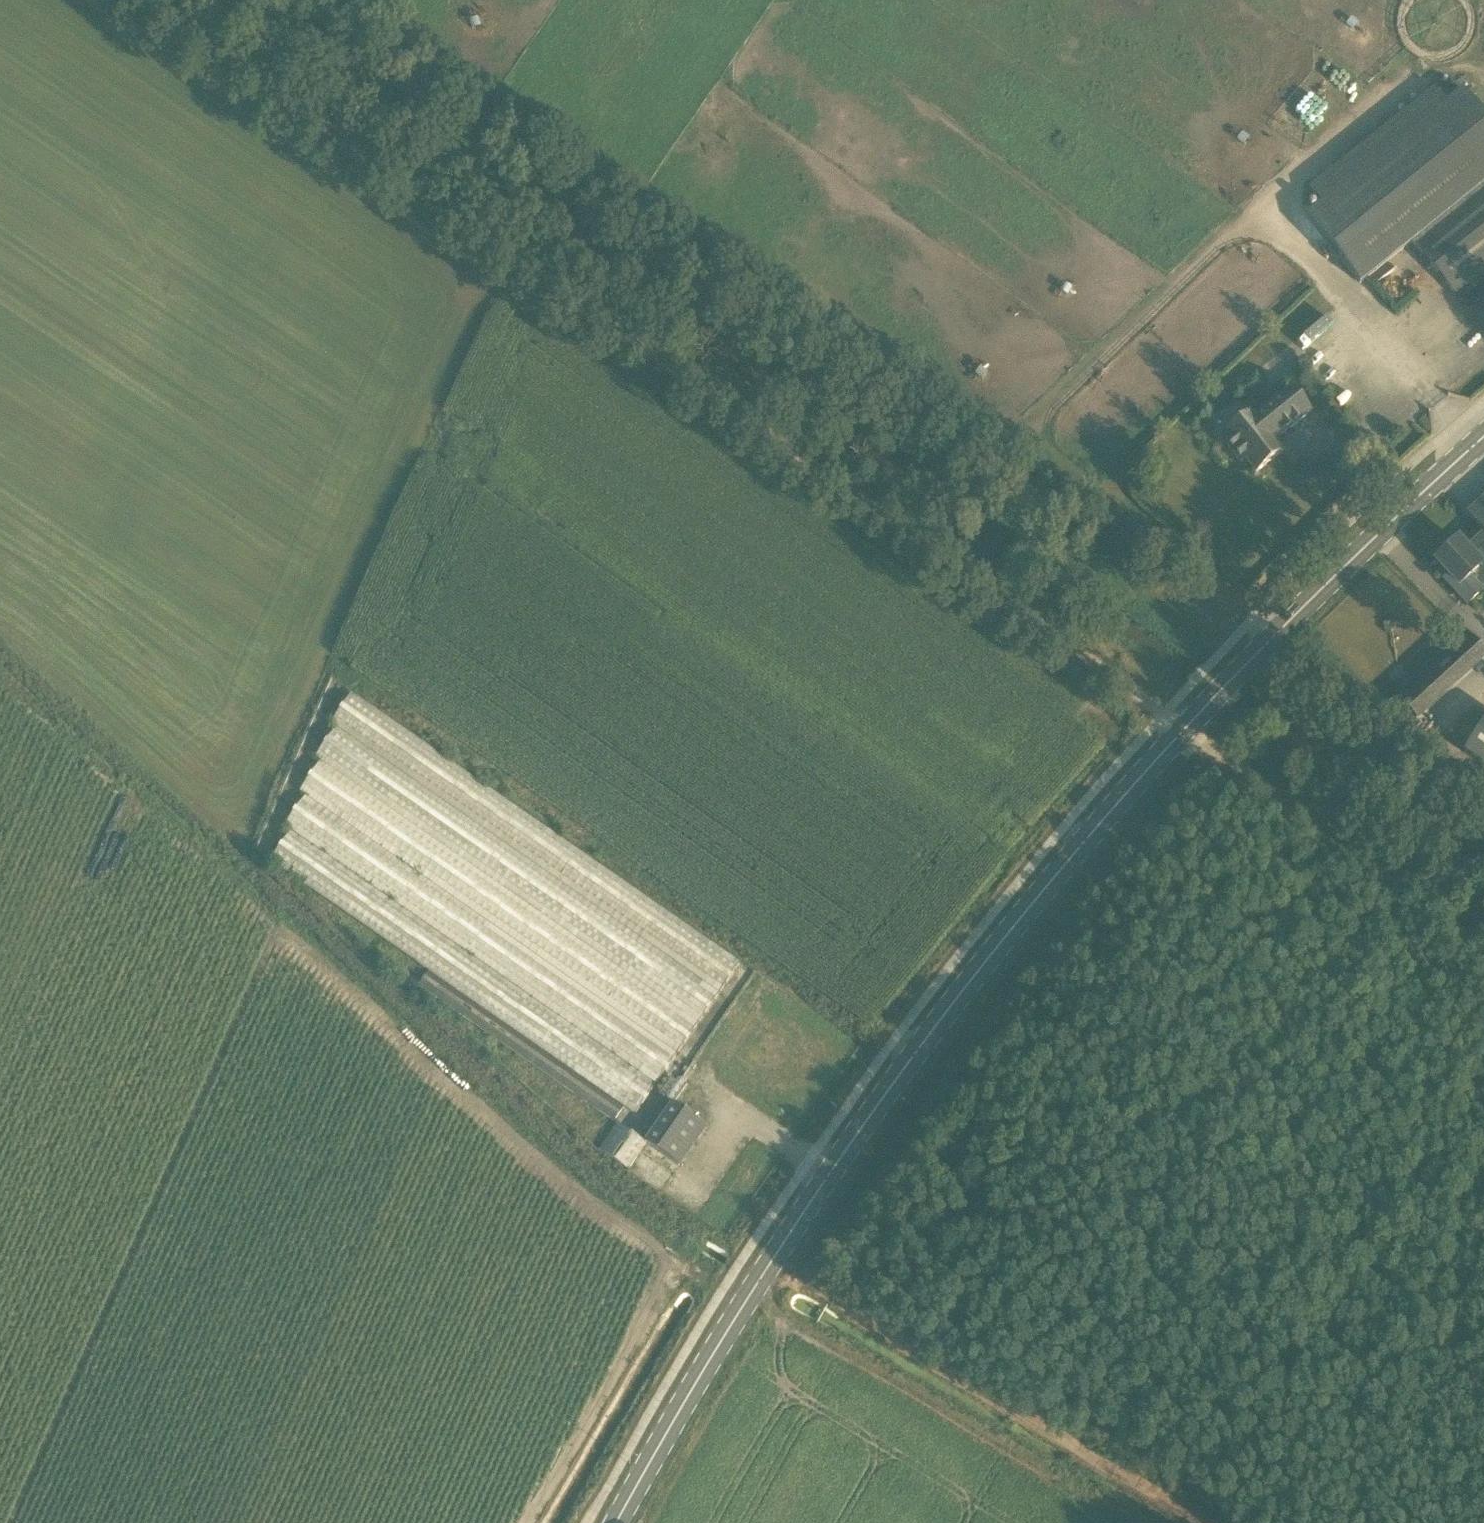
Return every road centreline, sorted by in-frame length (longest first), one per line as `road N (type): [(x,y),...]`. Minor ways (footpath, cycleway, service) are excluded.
road 1 (secondary): [(616,1522),(812,1199),(1151,766),(1279,627),(1483,439)]
road 2 (track): [(133,0),(581,300),(1165,715)]
road 3 (track): [(1483,787),(1379,715),(1279,627),(1254,617),(1055,462),(1042,416),(1407,80),(1477,69)]
road 4 (track): [(1483,931),(1207,749)]

